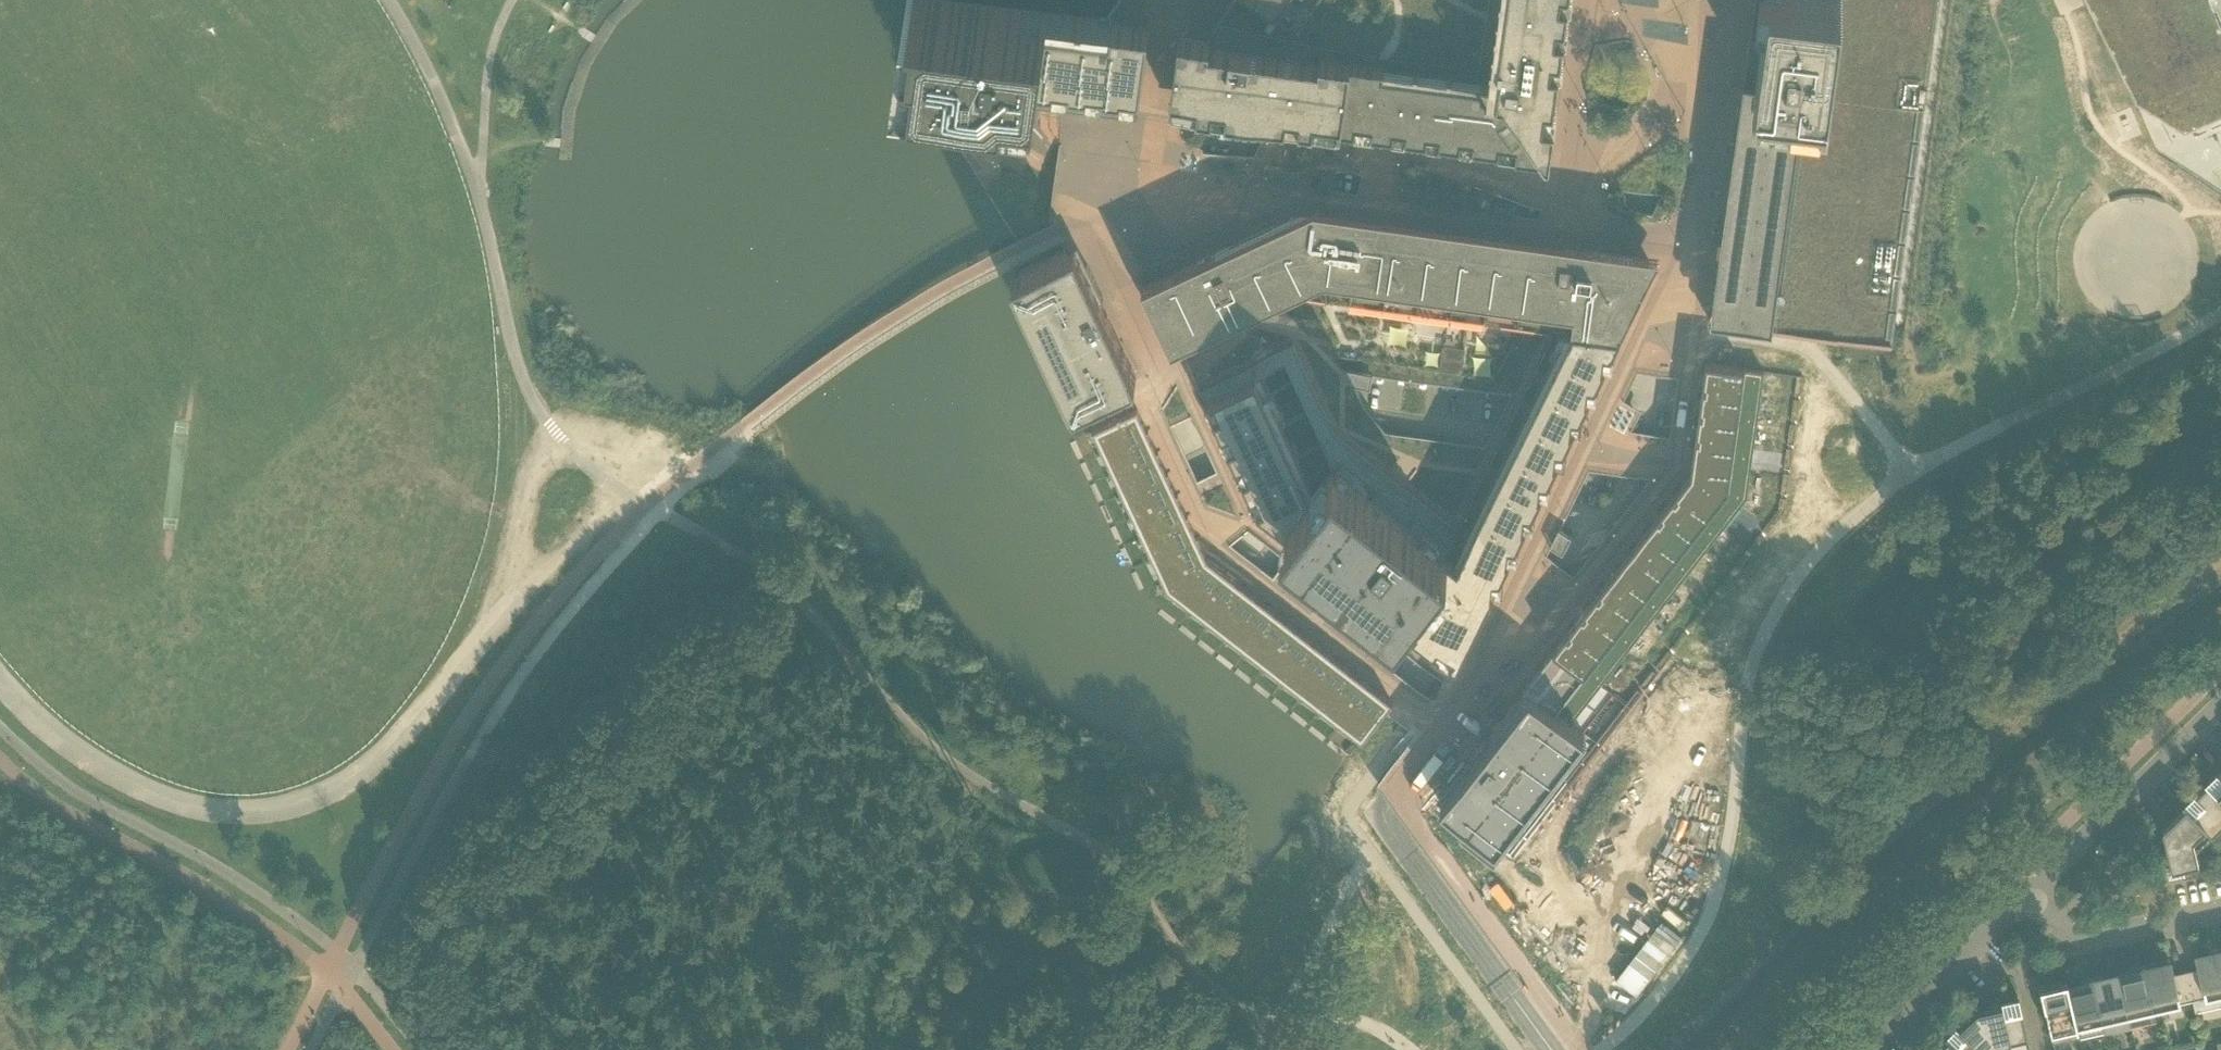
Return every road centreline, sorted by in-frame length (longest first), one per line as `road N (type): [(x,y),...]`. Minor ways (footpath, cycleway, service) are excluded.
road 1 (residential): [(1554,1049),(1384,829),(1391,805)]
road 2 (tertiary): [(2035,903),(2220,719)]
road 3 (tertiary): [(1879,1049),(2035,903)]
road 4 (residential): [(2035,903),(2106,927),(2220,902)]

